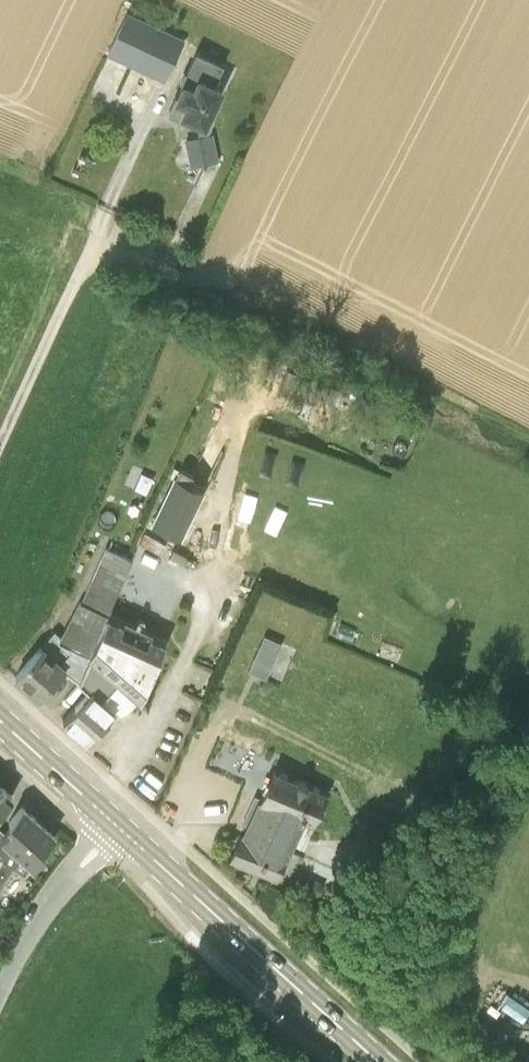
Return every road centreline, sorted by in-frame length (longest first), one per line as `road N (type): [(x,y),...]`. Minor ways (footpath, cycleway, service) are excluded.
road 1 (primary): [(379,1061),(119,827)]
road 2 (unclassified): [(119,827),(48,903),(0,989)]
road 3 (primary): [(119,827),(0,719)]

